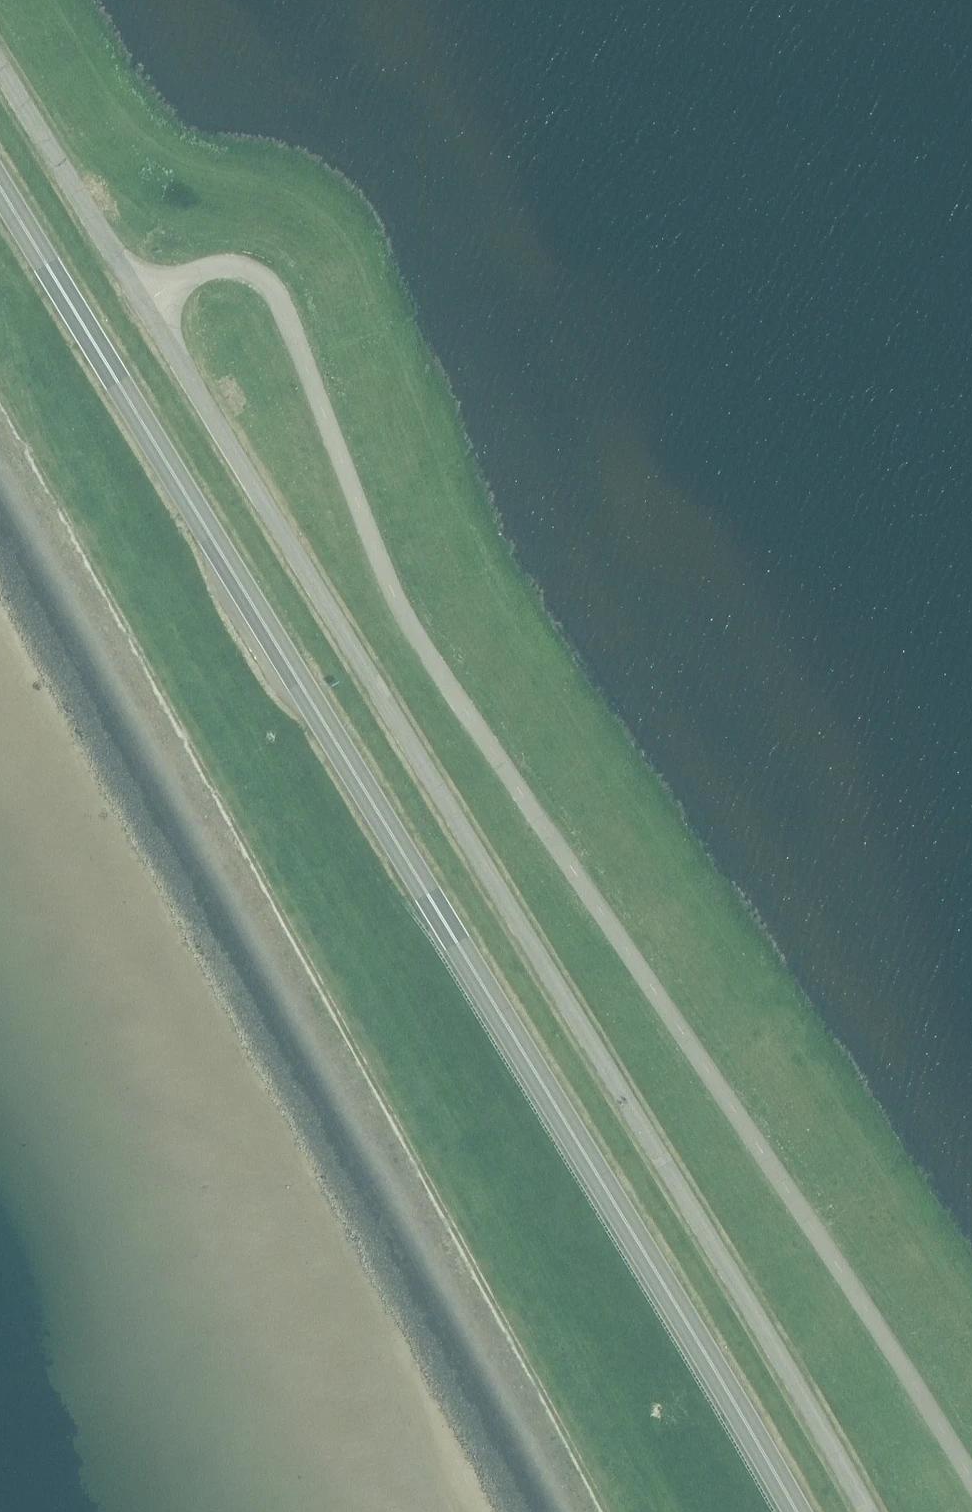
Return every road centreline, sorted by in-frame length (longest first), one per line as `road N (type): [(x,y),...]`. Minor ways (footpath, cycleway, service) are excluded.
road 1 (unclassified): [(866,1511),(0,66)]
road 2 (primary): [(796,1511),(0,187)]

